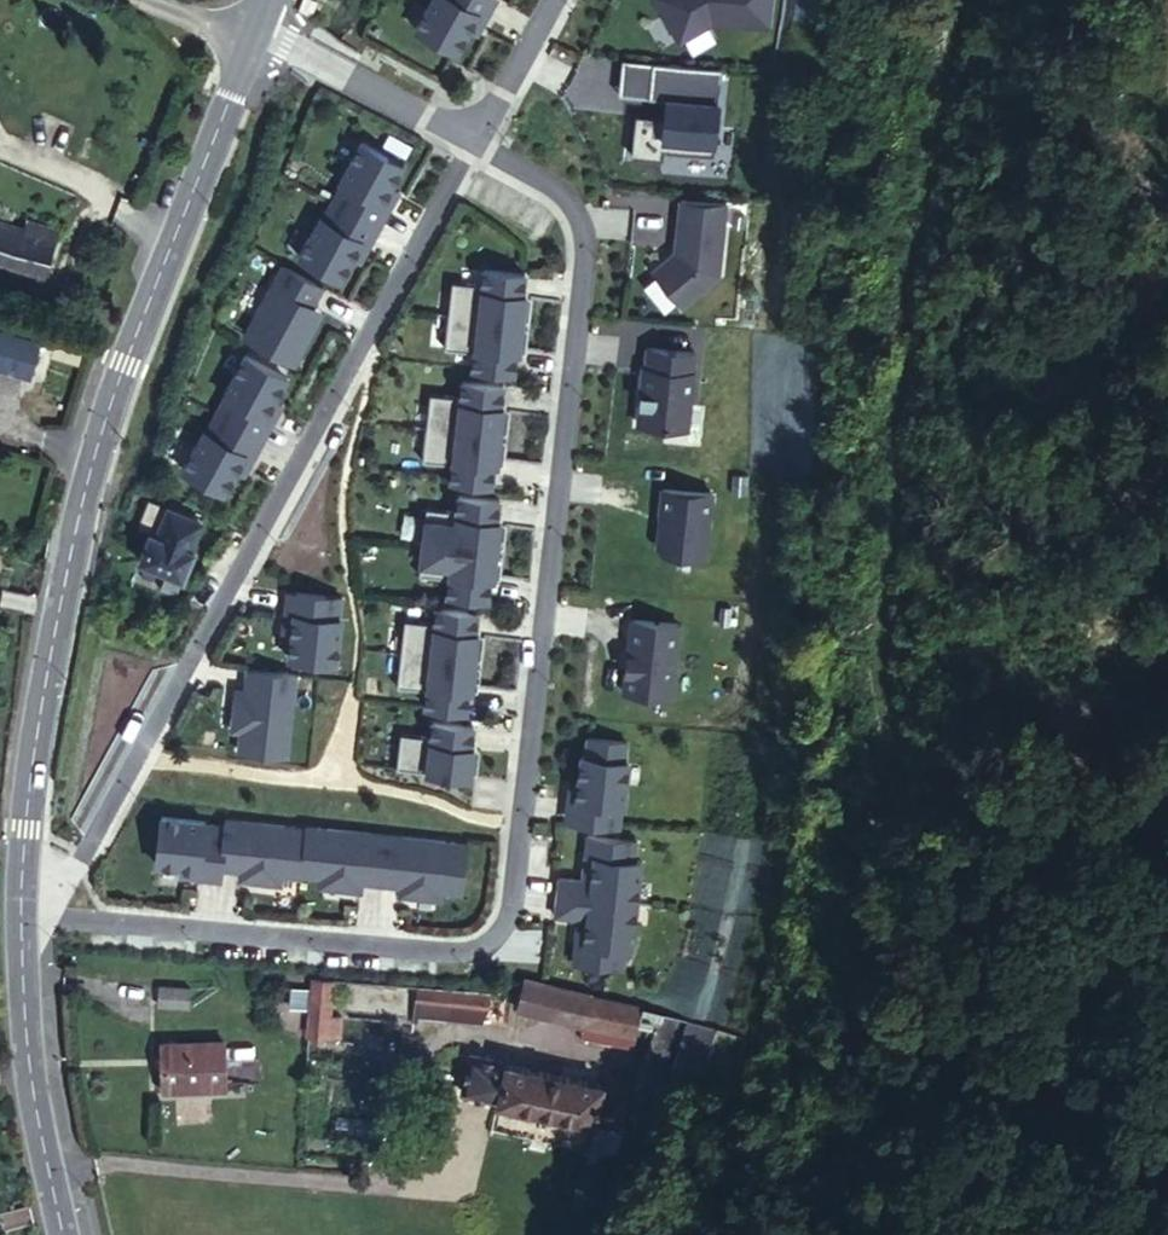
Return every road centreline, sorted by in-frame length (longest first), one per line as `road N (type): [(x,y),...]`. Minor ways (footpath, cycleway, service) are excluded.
road 1 (residential): [(18,920),(473,954),(495,944),(507,925),(586,246),(567,196),(472,143)]
road 2 (tertiary): [(252,33),(107,392),(63,552),(31,722),(18,920)]
road 3 (residential): [(18,920),(74,869),(472,143)]
road 4 (tertiary): [(18,920),(18,998),(57,1234)]
road 5 (residential): [(472,143),(252,33)]
road 6 (residential): [(472,143),(550,0)]

